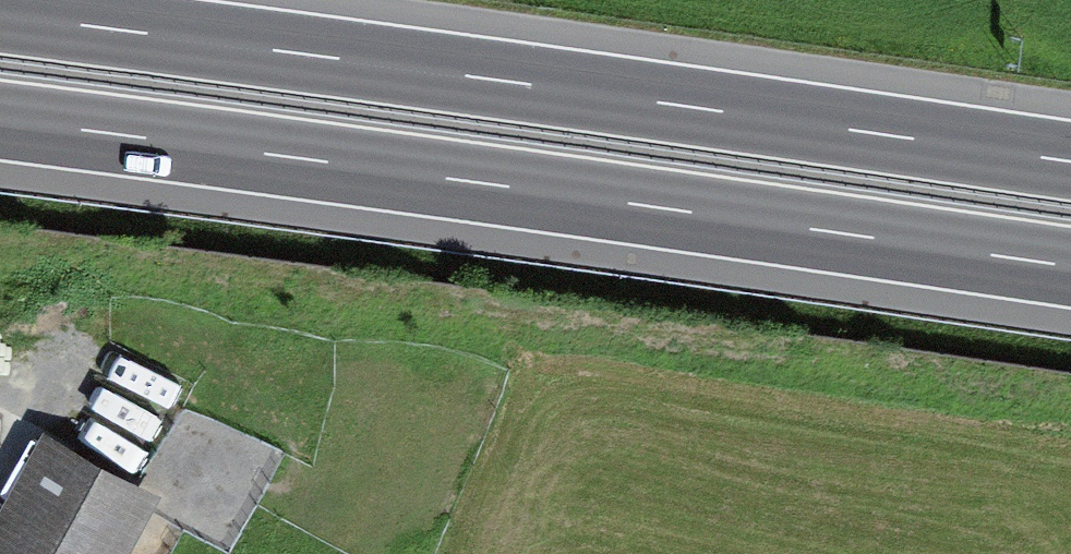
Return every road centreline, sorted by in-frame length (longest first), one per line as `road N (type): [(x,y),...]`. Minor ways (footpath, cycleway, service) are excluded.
road 1 (motorway): [(0,120),(1070,266)]
road 2 (motorway): [(1070,161),(0,15)]

